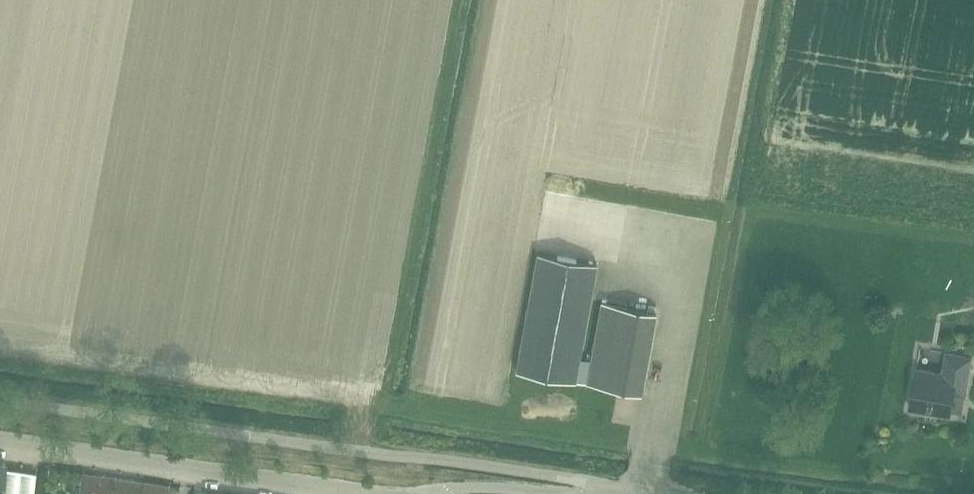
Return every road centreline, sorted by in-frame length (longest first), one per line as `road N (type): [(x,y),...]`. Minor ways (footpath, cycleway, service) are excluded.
road 1 (tertiary): [(338,493),(0,443)]

